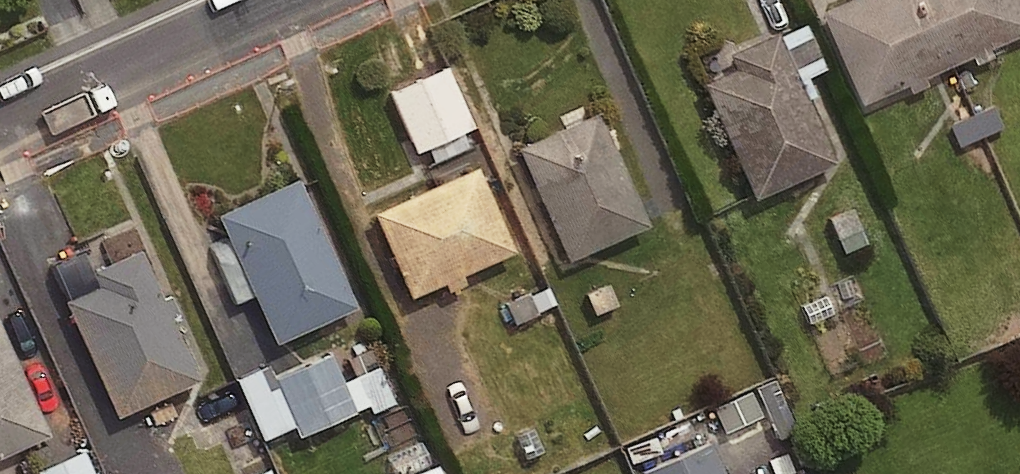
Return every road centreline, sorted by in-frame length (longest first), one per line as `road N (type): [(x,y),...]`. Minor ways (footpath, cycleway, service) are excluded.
road 1 (residential): [(296,0),(0,133)]

